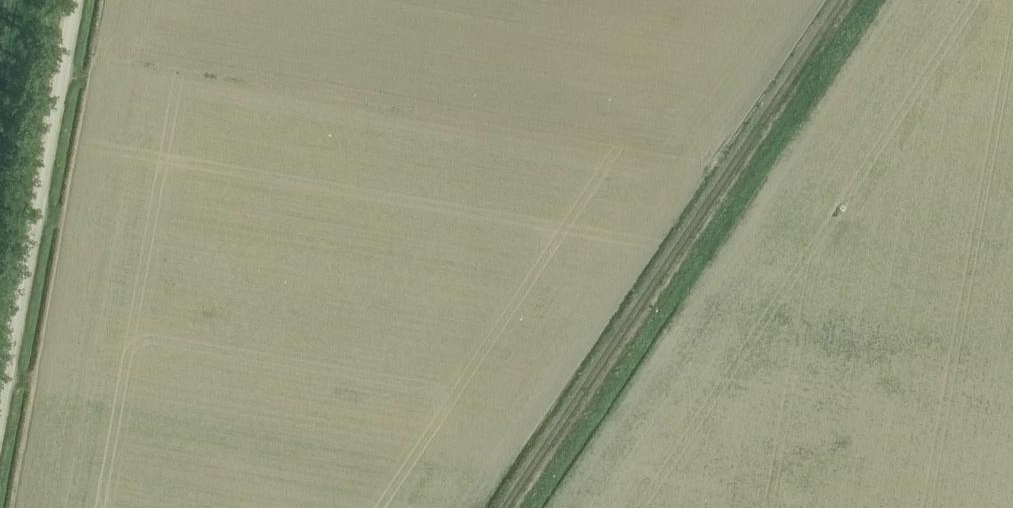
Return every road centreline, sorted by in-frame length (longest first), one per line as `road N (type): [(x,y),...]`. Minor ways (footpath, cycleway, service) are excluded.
road 1 (unclassified): [(0,408),(76,0)]

